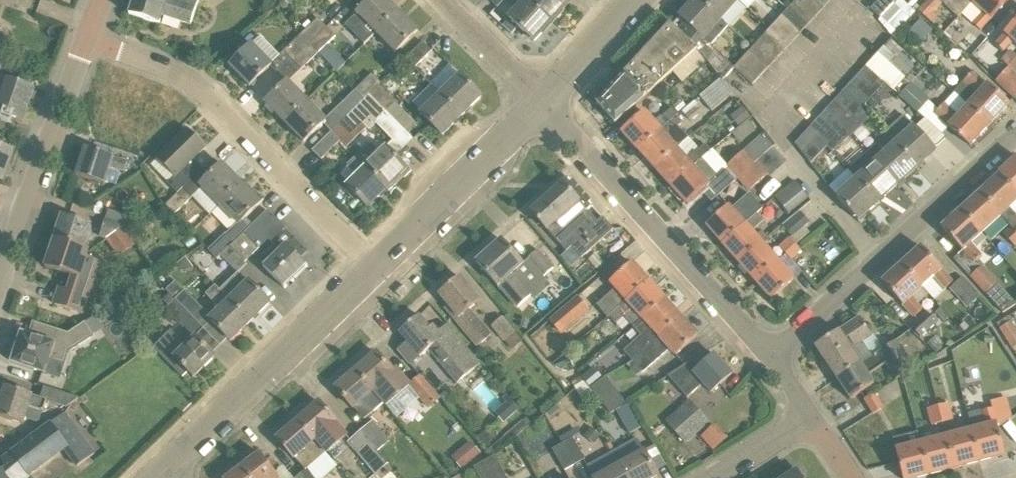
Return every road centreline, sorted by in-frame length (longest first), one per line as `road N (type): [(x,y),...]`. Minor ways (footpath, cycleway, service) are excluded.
road 1 (residential): [(378,267),(184,76),(89,39)]
road 2 (residential): [(773,357),(543,103)]
road 3 (residential): [(773,357),(1015,134)]
road 4 (unclassified): [(166,470),(378,267)]
road 5 (tertiary): [(0,280),(89,39)]
road 6 (unclassified): [(378,267),(543,103)]
road 7 (residential): [(543,103),(443,0)]
road 8 (unclassified): [(543,103),(634,0)]

